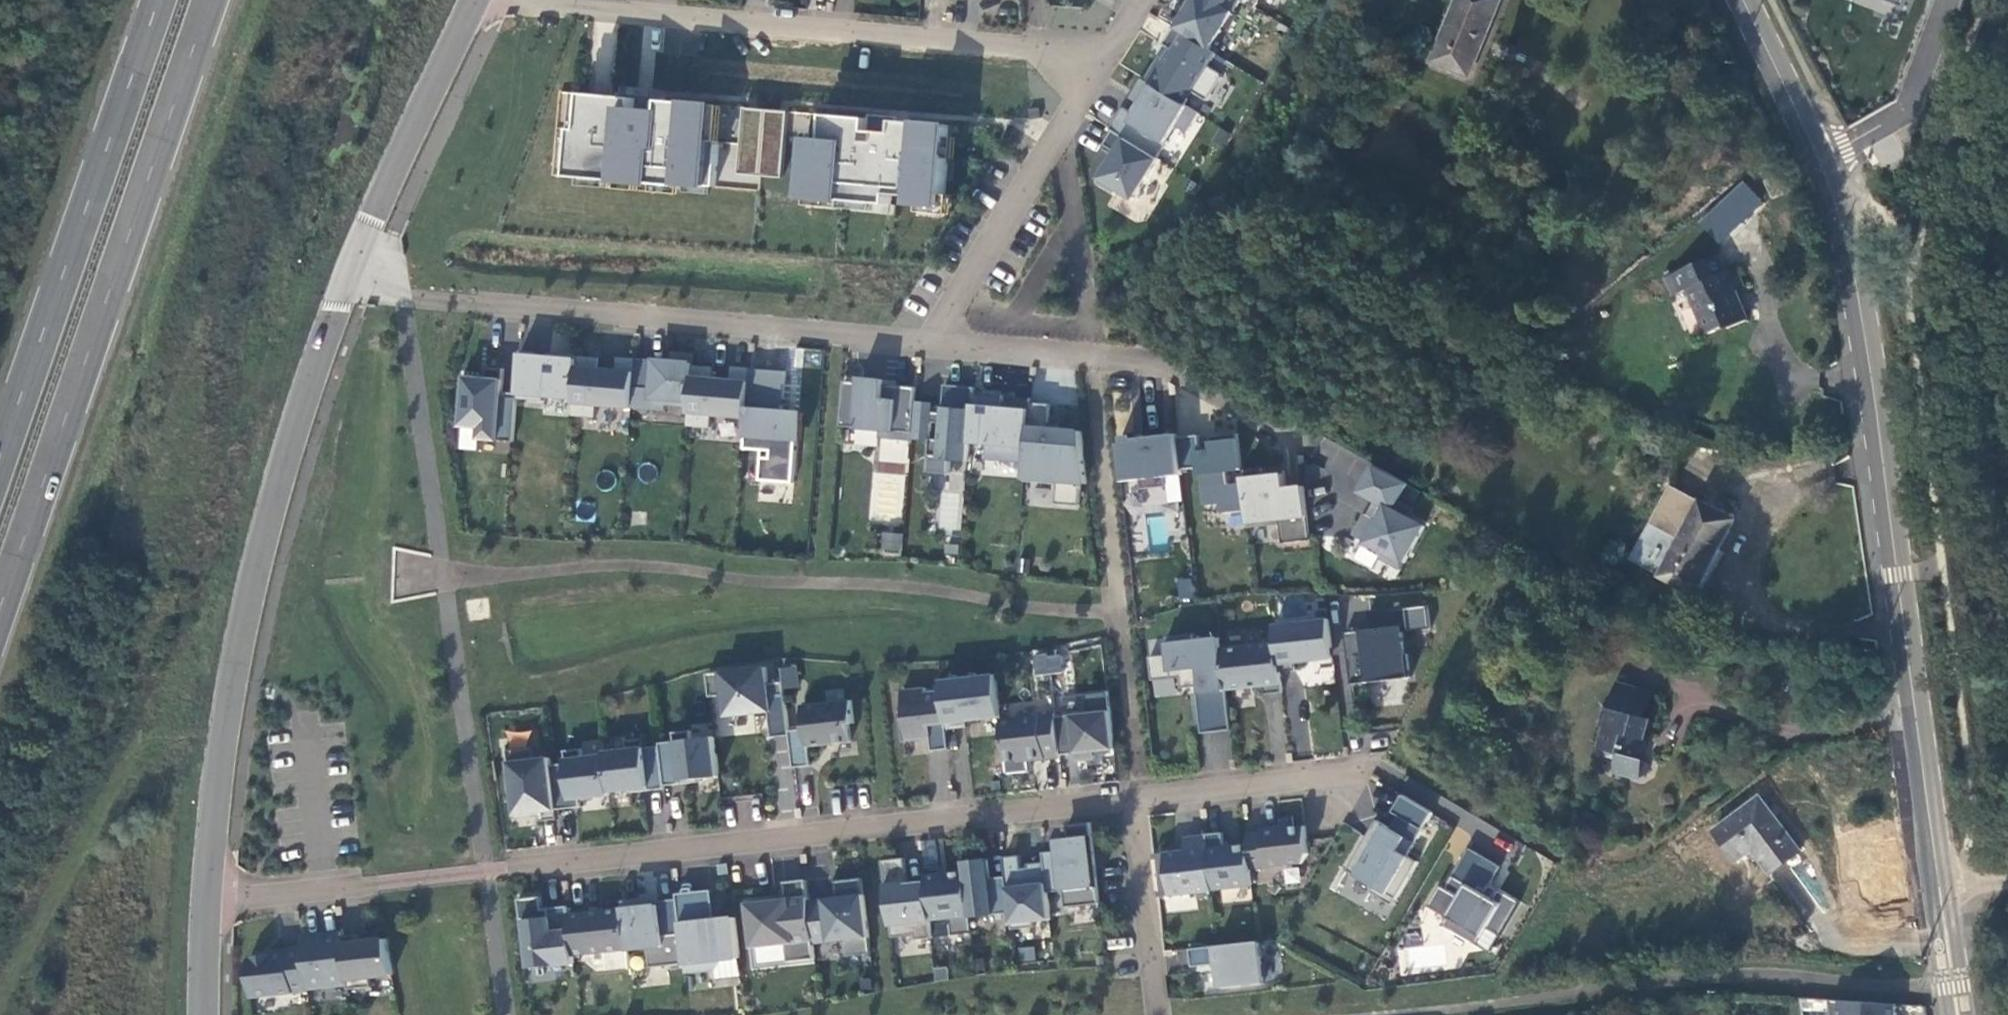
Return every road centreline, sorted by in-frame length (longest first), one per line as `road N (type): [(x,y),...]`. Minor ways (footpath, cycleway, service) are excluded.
road 1 (residential): [(208,901),(1139,797)]
road 2 (secondary): [(1821,158),(1874,373),(1946,886)]
road 3 (trunk): [(0,622),(214,0)]
road 4 (residential): [(930,343),(406,297),(351,280)]
road 5 (residential): [(524,0),(1101,58)]
road 6 (residential): [(208,901),(222,739),(255,571),(310,377)]
road 7 (trunk): [(163,0),(0,472)]
road 8 (residential): [(1302,444),(1161,364),(930,343)]
road 9 (residential): [(483,0),(351,280)]
road 10 (residential): [(930,343),(1062,129)]
road 11 (residential): [(1139,797),(1365,770)]
road 12 (residential): [(1139,797),(1159,1014)]
road 13 (residential): [(1821,158),(1909,106),(1950,0)]
road 14 (secondary): [(1747,0),(1821,158)]
road 15 (secondary): [(1946,886),(1962,1014)]

